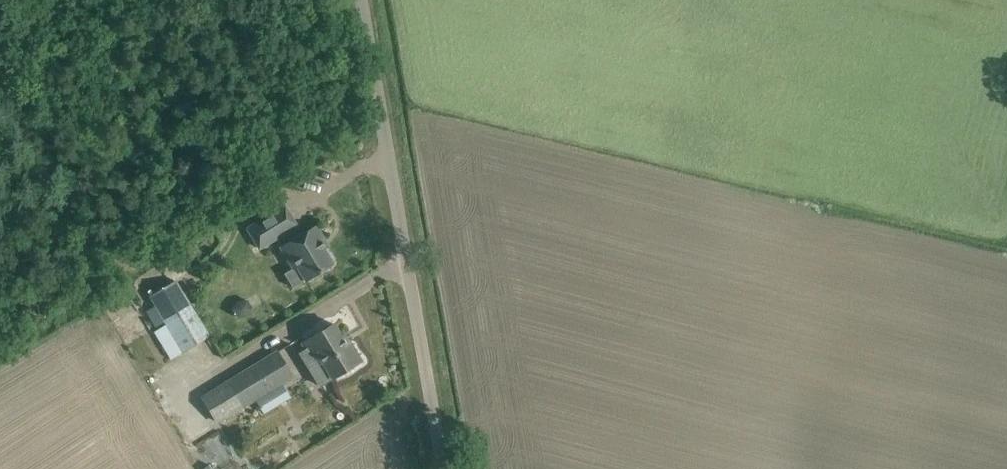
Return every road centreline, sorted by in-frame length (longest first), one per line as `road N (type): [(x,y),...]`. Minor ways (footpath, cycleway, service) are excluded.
road 1 (unclassified): [(443,468),(356,0)]

